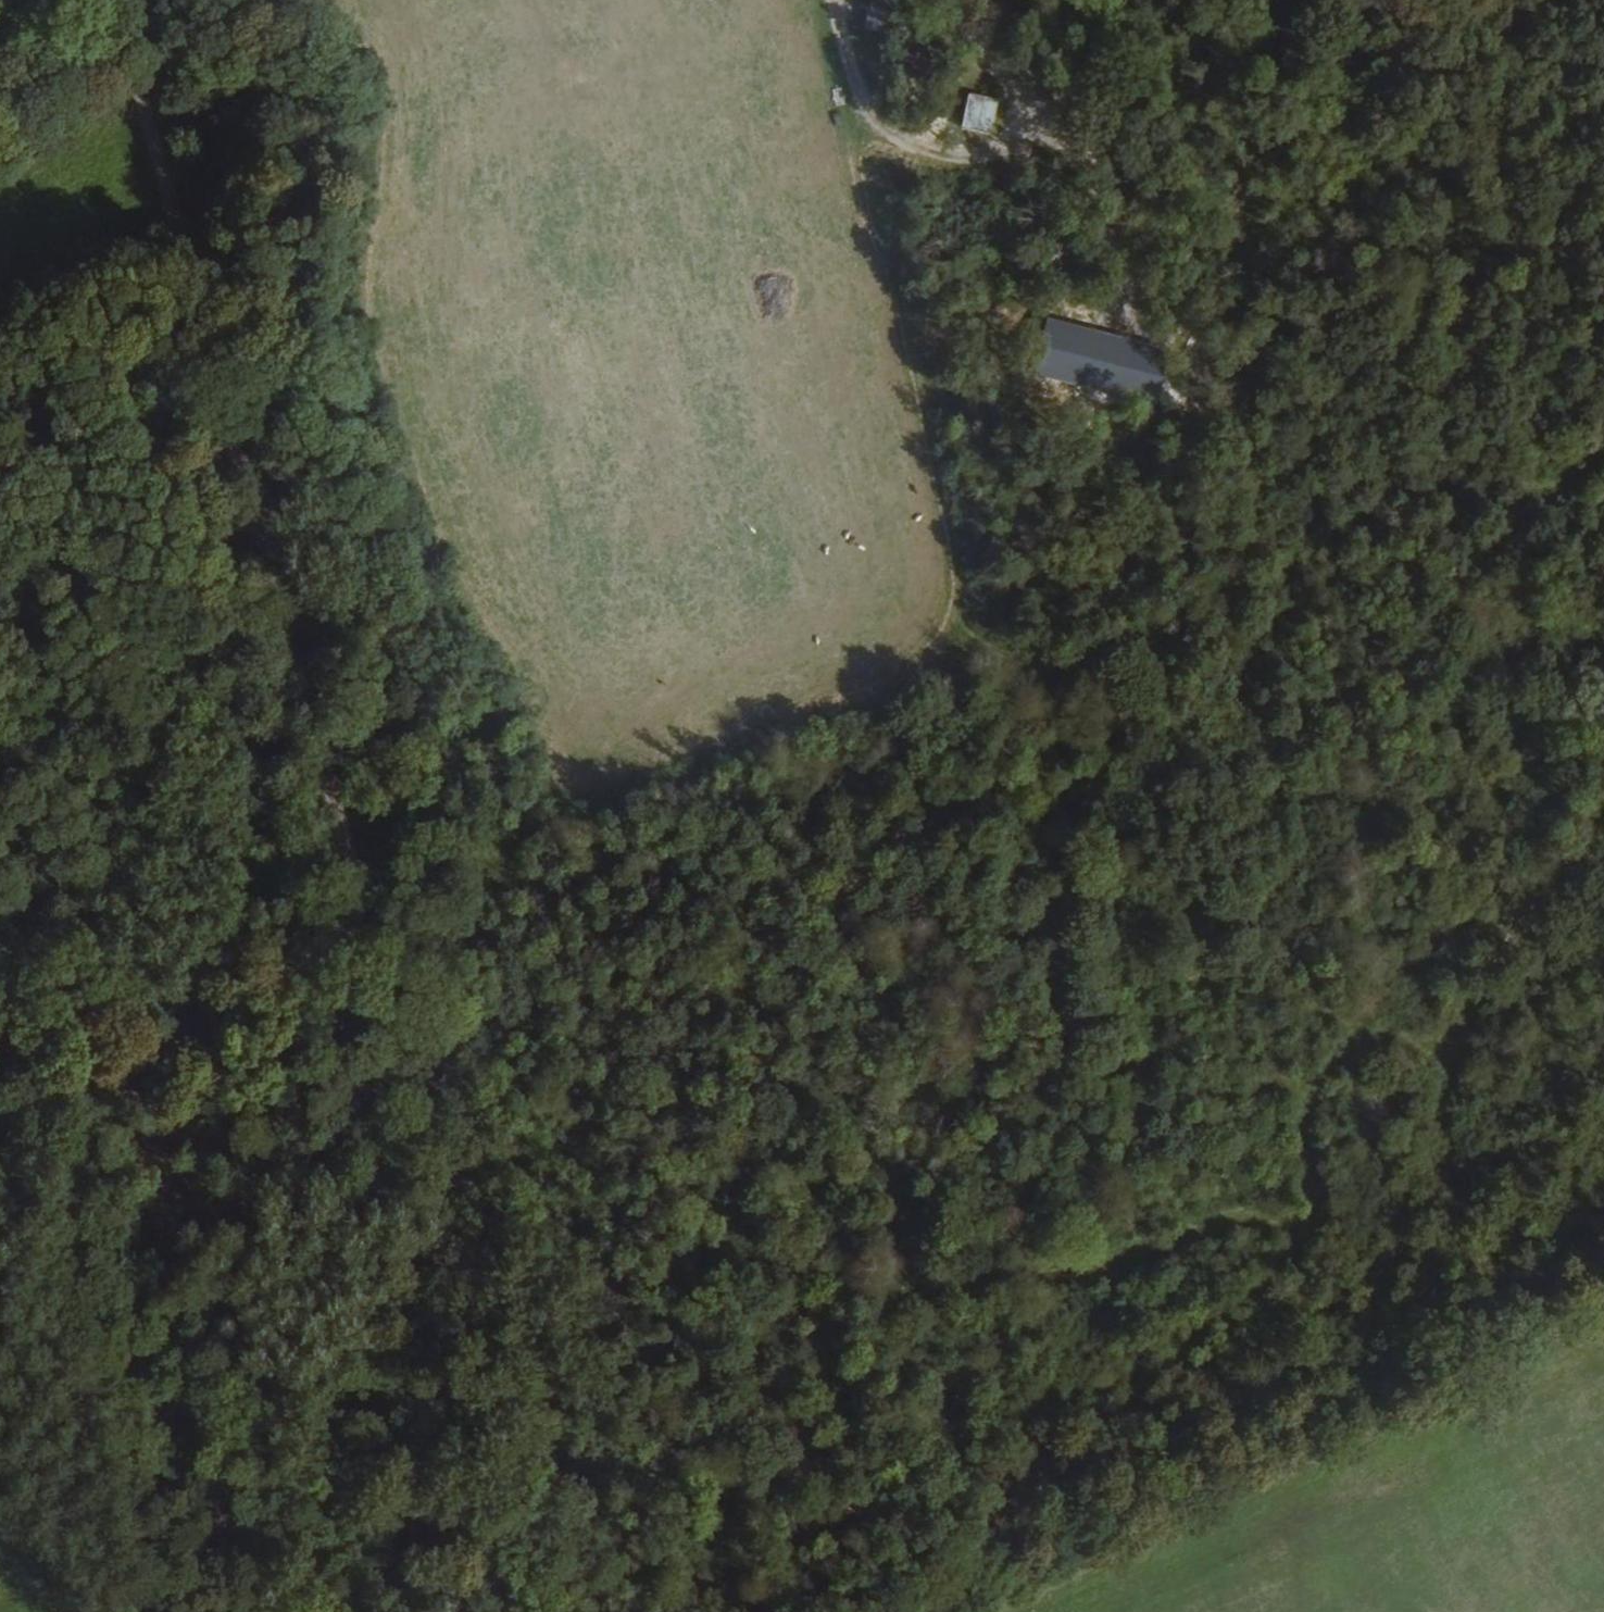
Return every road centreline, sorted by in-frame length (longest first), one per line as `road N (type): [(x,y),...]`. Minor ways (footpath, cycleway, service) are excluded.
road 1 (unclassified): [(0,1115),(237,1014),(342,957),(350,895),(274,614)]
road 2 (unclassified): [(985,1611),(1603,1307)]
road 3 (unclassified): [(155,0),(131,86),(274,614)]

